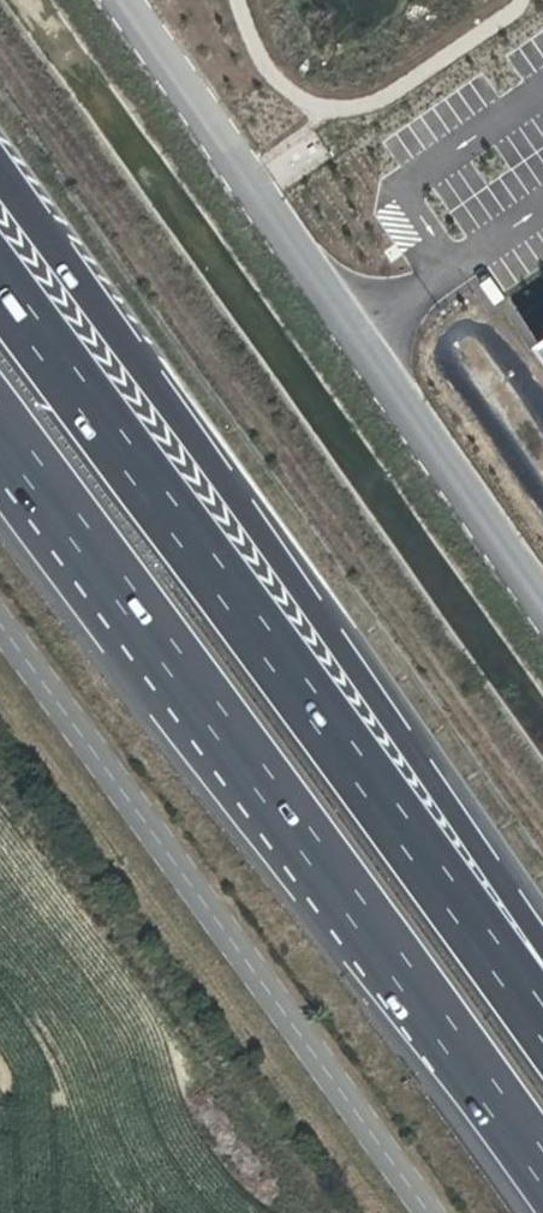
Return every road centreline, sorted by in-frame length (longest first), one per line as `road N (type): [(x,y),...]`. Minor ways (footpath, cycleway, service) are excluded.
road 1 (motorway): [(542,943),(0,169)]
road 2 (motorway): [(542,1026),(0,285)]
road 3 (motorway): [(0,427),(542,1167)]
road 4 (unclassified): [(430,1212),(0,623)]
road 5 (unclassified): [(542,591),(127,0)]

